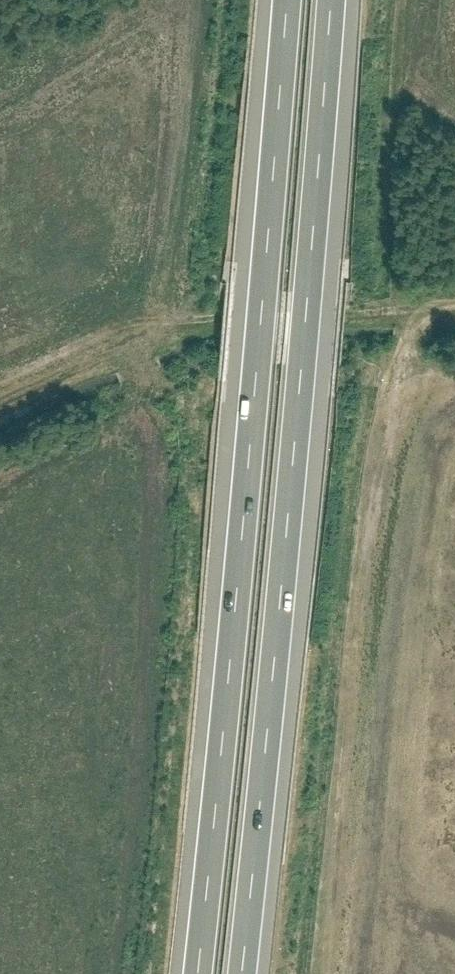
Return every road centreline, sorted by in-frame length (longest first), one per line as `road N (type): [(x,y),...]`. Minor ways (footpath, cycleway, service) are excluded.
road 1 (motorway): [(241,973),(305,369),(333,0)]
road 2 (motorway): [(286,0),(197,973)]
road 3 (track): [(0,403),(181,328),(362,315)]

